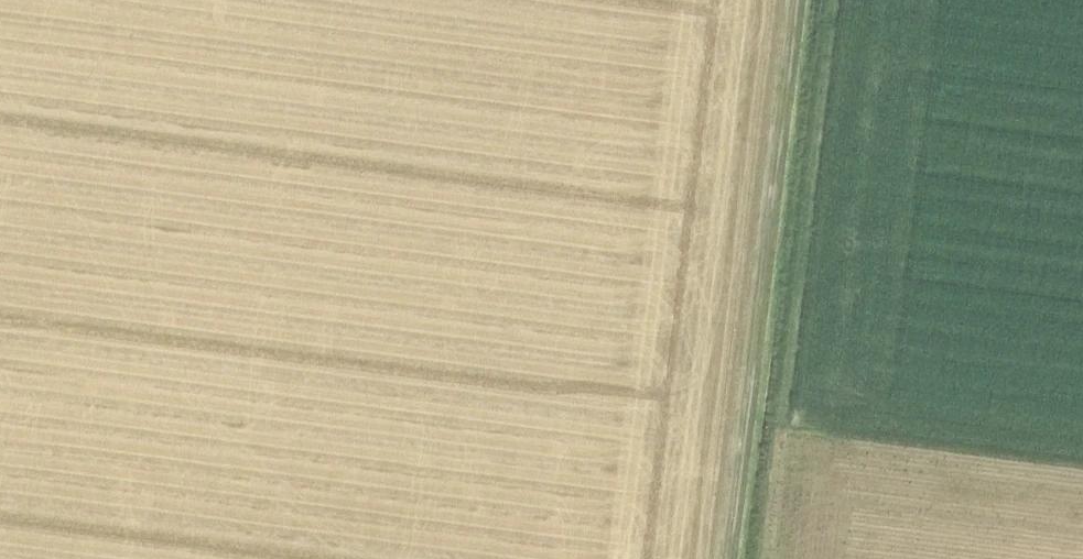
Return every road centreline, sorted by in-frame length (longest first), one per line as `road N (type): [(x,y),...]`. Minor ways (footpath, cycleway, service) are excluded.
road 1 (track): [(796,0),(727,558)]

